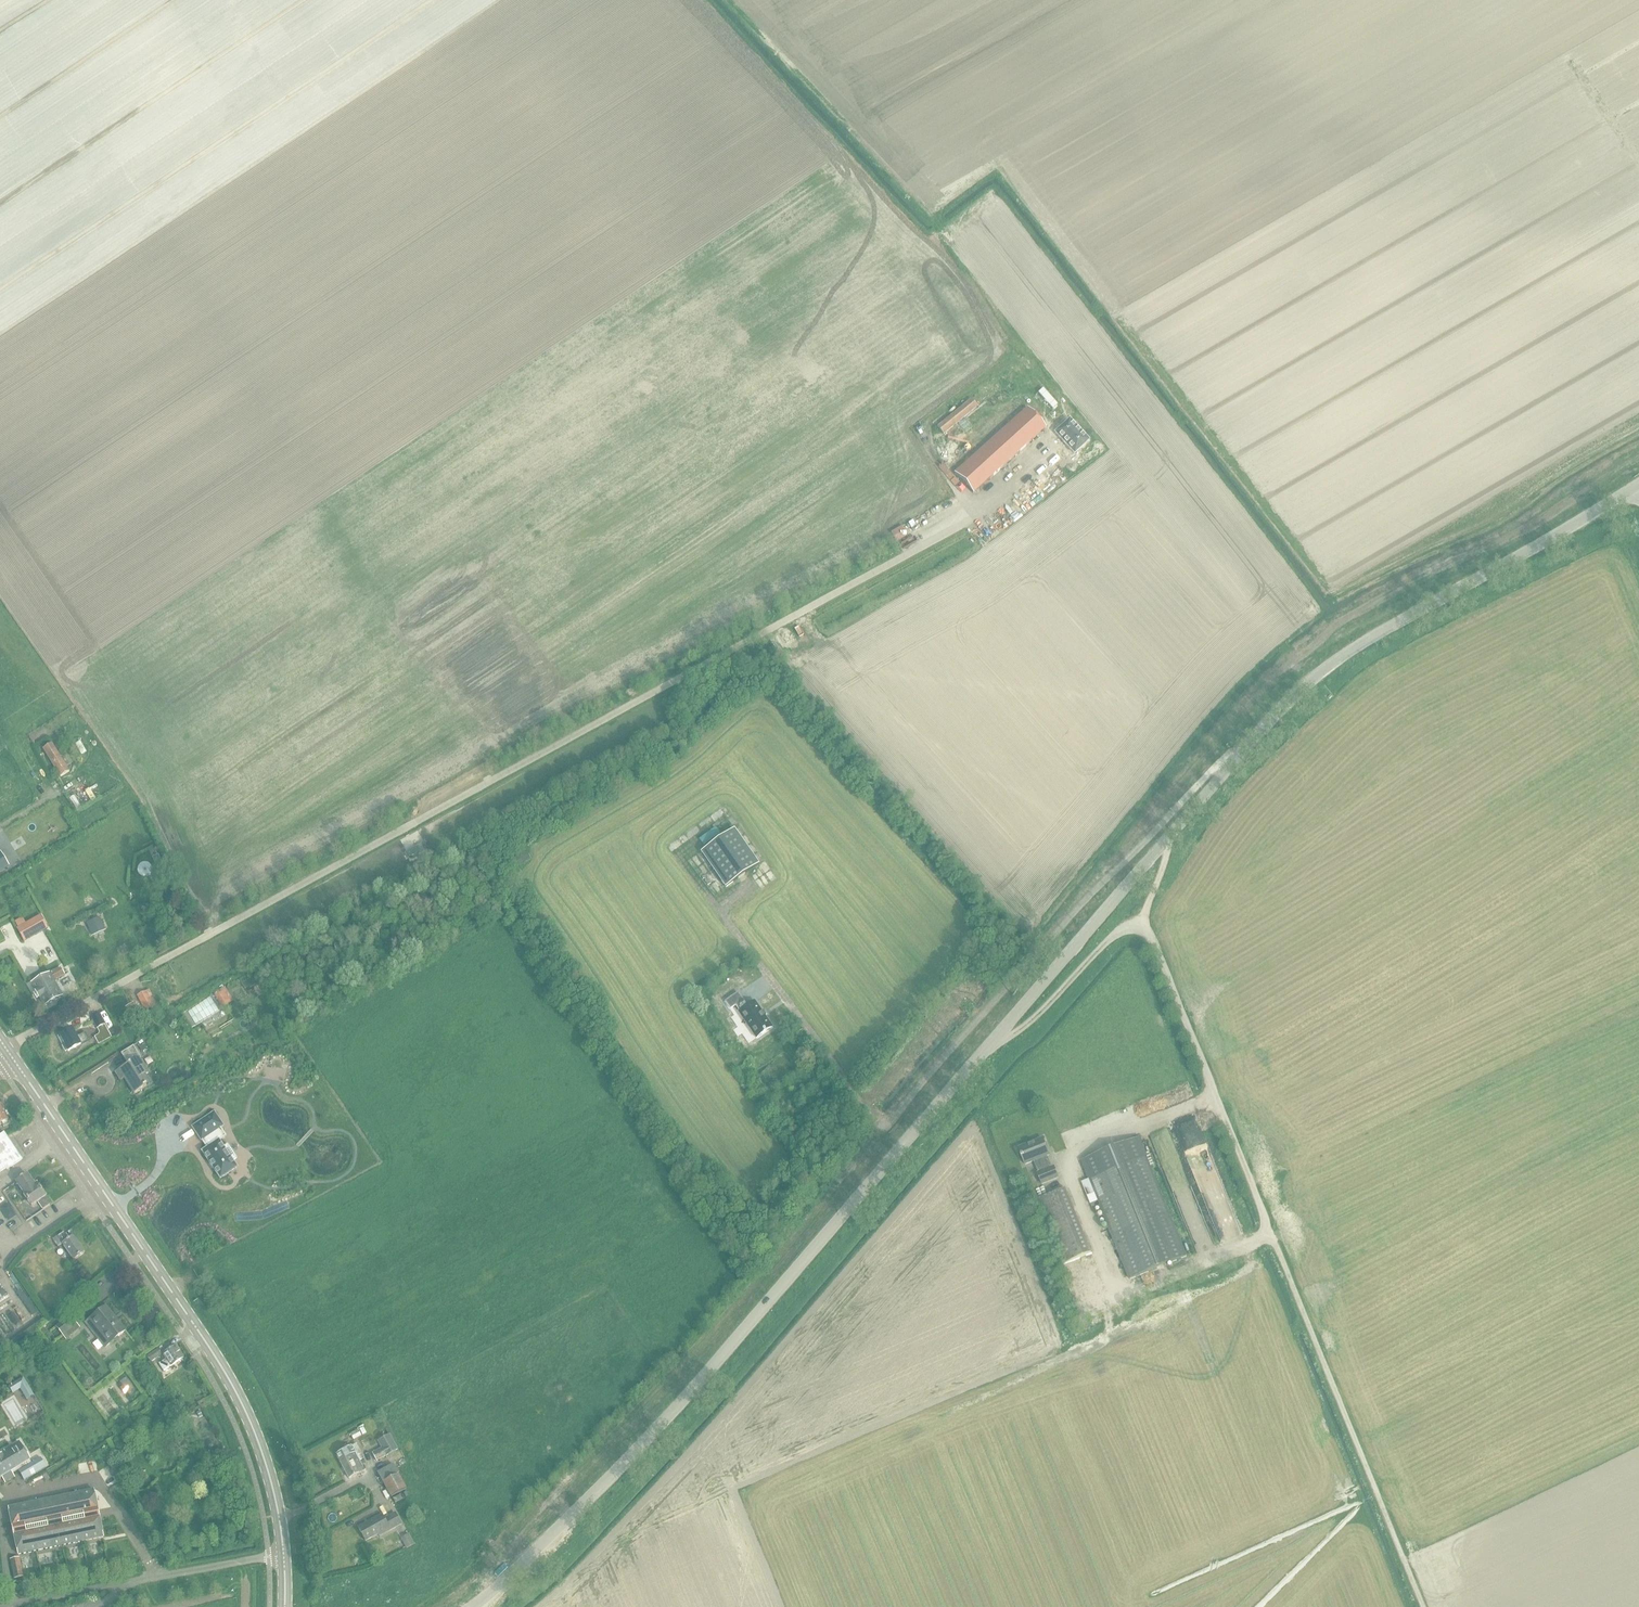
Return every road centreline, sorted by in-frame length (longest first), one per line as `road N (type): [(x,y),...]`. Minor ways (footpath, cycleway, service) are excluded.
road 1 (tertiary): [(475,1606),(672,1416),(998,1035)]
road 2 (unclassified): [(1424,1606),(1148,932),(1137,921)]
road 3 (tertiary): [(1166,841),(1304,685),(1355,647),(1638,485)]
road 4 (secondary): [(284,1554),(274,1490),(247,1417),(5,1047)]
road 5 (residential): [(5,1606),(270,1555)]
road 6 (tertiary): [(998,1035),(1166,841)]
road 7 (unclassified): [(998,1035),(1023,1028),(1137,921)]
road 8 (unclassified): [(863,1111),(877,1125),(891,1123),(969,1045),(998,1035)]

